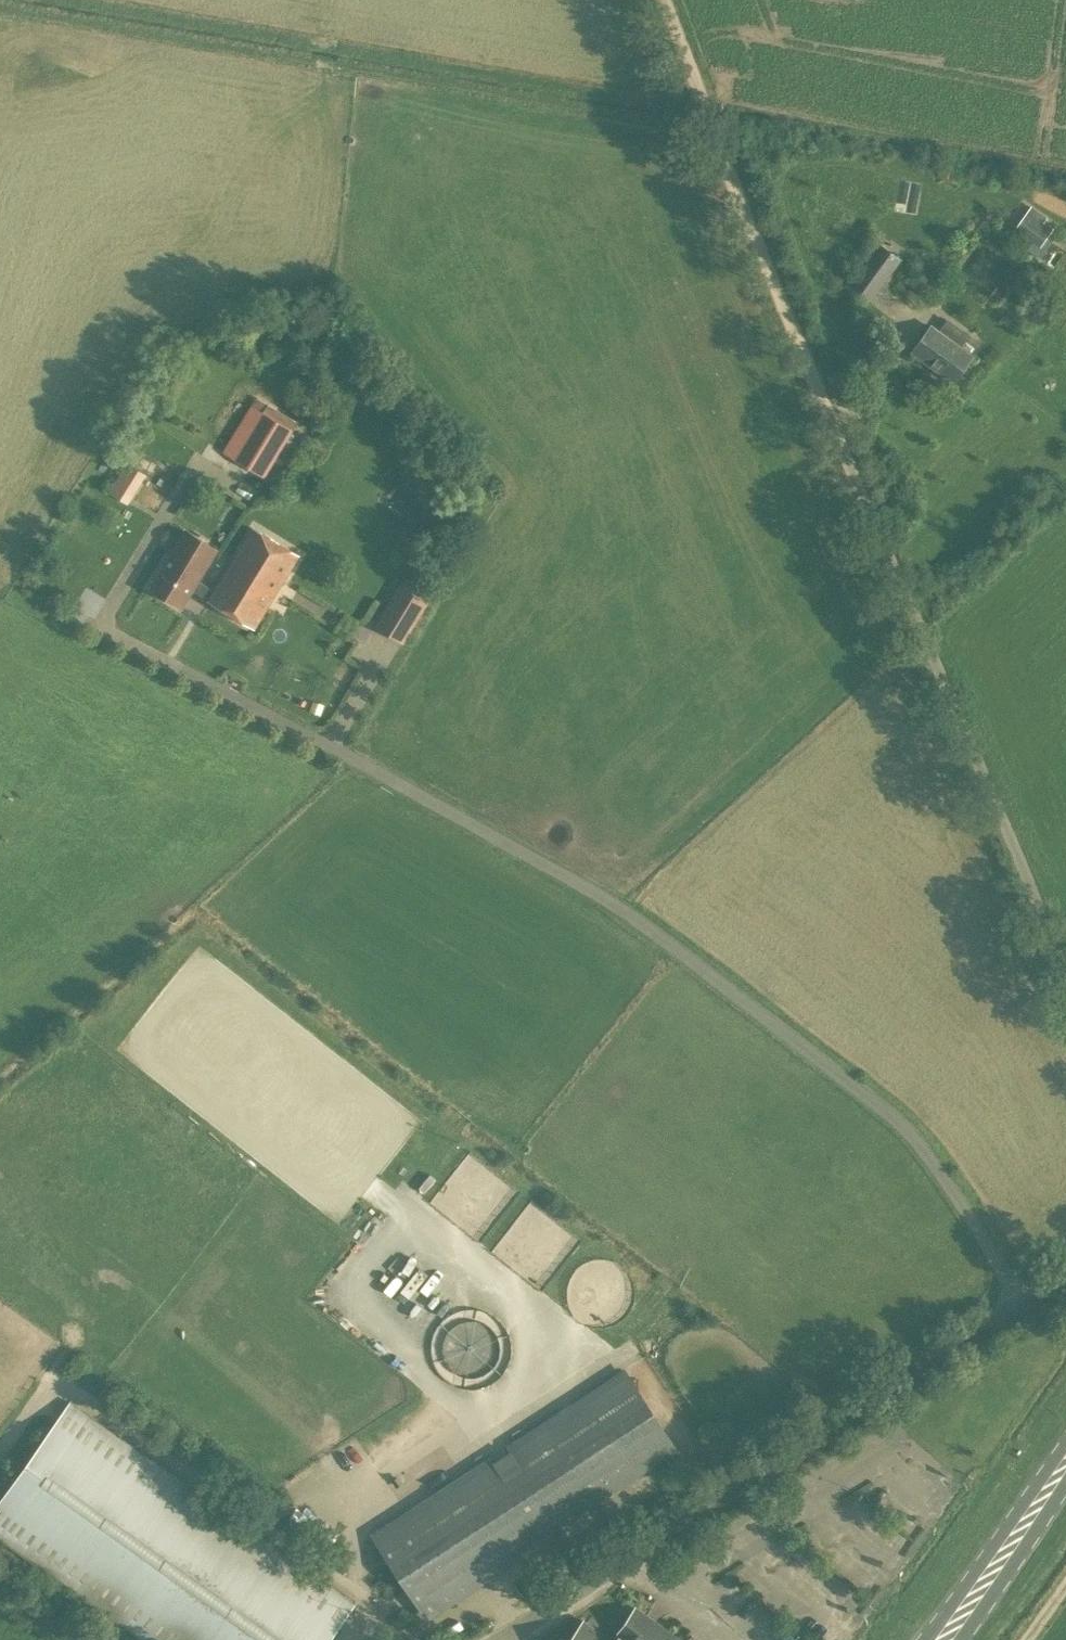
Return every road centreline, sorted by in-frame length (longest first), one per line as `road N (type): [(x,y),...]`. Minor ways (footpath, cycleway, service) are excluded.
road 1 (unclassified): [(498,1639),(1065,1268)]
road 2 (unclassified): [(826,408),(1065,973)]
road 3 (track): [(662,0),(826,408)]
road 4 (primary): [(941,1639),(1065,1460)]

